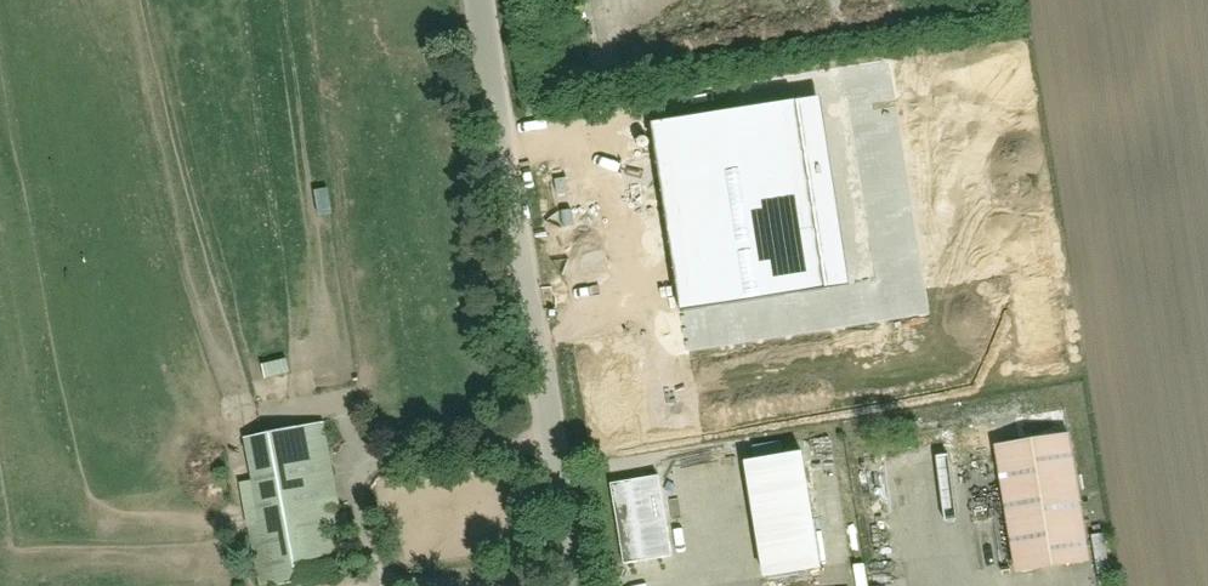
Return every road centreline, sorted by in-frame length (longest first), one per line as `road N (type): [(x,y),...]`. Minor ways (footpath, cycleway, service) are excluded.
road 1 (residential): [(481,0),(582,585)]

